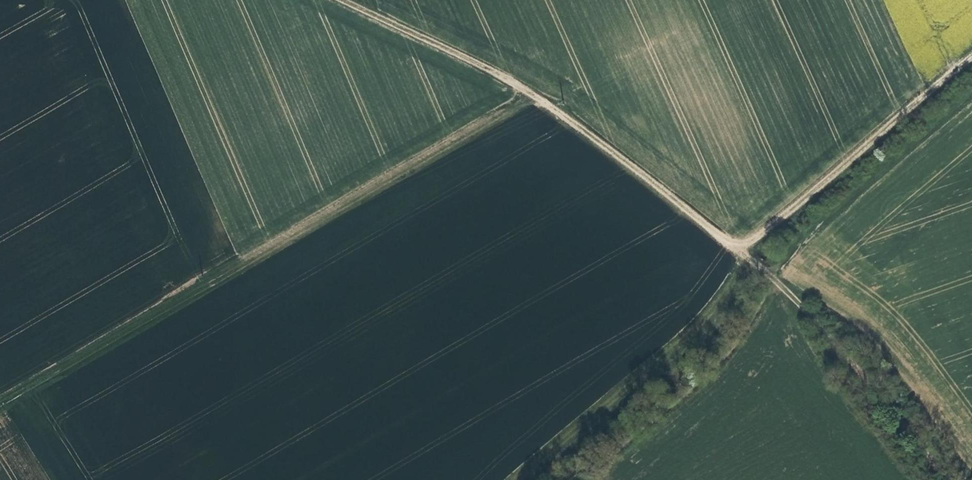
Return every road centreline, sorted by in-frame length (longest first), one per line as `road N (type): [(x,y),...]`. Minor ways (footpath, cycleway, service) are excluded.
road 1 (track): [(529,92),(0,405)]
road 2 (track): [(971,93),(787,256),(733,351),(586,479)]
road 3 (track): [(345,0),(474,59),(582,126),(737,251)]
road 4 (track): [(737,251),(809,310),(952,479)]
road 5 (track): [(737,251),(971,57)]

